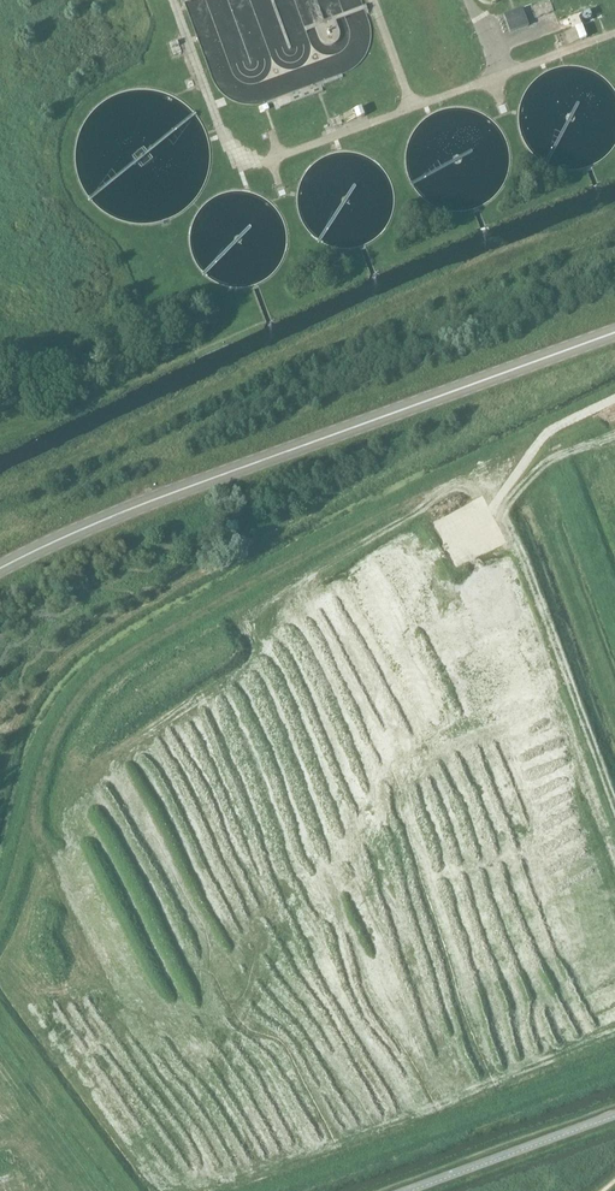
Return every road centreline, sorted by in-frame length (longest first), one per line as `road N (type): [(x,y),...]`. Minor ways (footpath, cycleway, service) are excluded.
road 1 (track): [(0,919),(23,868),(64,714),(100,673),(289,562),(473,469),(517,476)]
road 2 (secondary): [(0,569),(165,496),(614,333)]
road 3 (track): [(614,1063),(264,1190)]
road 4 (track): [(498,503),(543,593),(614,793)]
road 5 (track): [(127,1190),(0,1023)]

